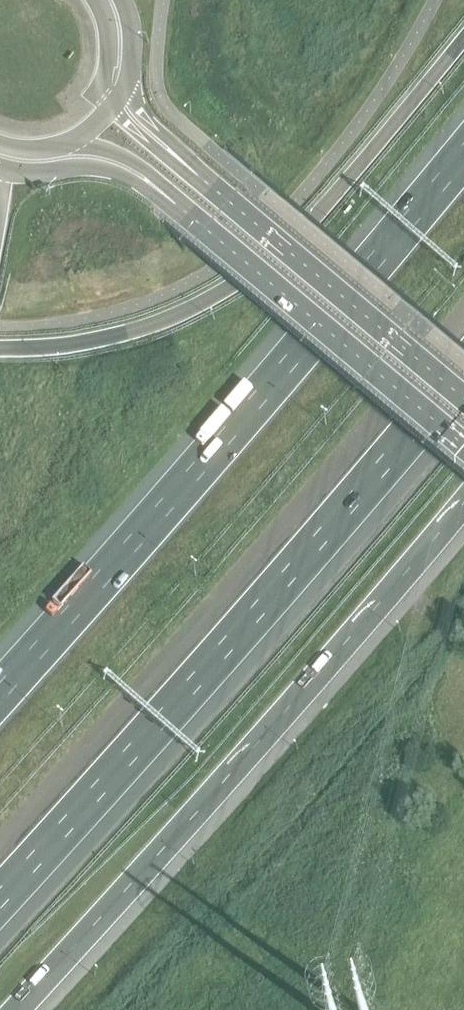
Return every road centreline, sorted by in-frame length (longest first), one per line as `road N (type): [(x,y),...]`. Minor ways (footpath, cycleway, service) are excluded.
road 1 (motorway): [(463,147),(0,692)]
road 2 (motorway): [(0,907),(250,635),(463,380)]
road 3 (motorway): [(27,1009),(463,511)]
road 4 (motorway): [(463,41),(327,208),(217,300),(86,346),(0,350)]
road 5 (secondary): [(162,192),(463,446)]
road 6 (secondary): [(463,401),(179,160)]
road 7 (secondary): [(0,168),(100,167),(162,192)]

